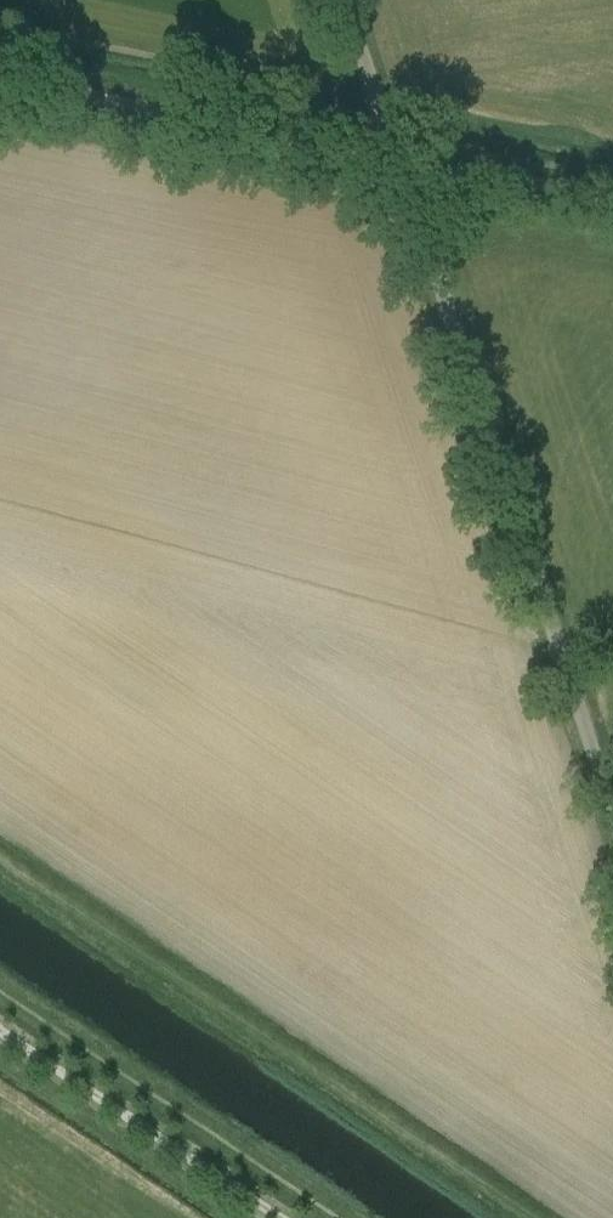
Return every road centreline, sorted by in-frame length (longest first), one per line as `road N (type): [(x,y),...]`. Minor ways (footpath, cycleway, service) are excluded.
road 1 (unclassified): [(612,813),(342,0)]
road 2 (track): [(612,203),(0,79)]
road 3 (track): [(282,1217),(0,1029)]

